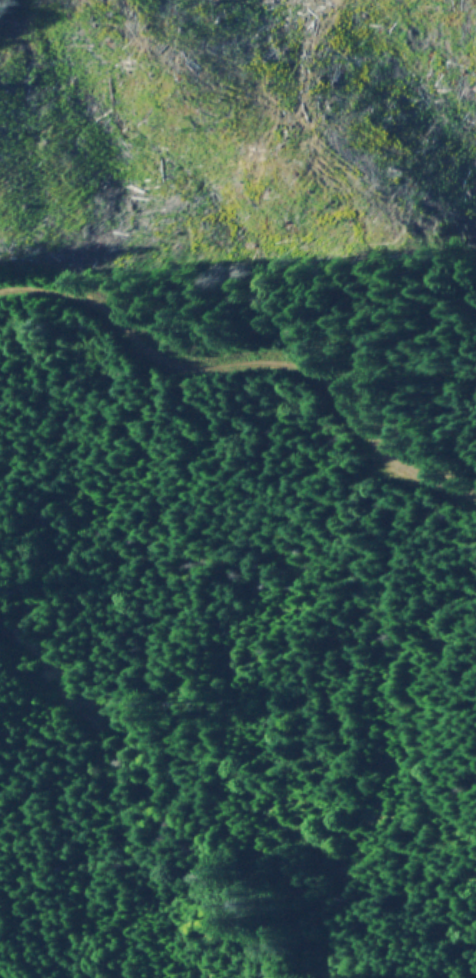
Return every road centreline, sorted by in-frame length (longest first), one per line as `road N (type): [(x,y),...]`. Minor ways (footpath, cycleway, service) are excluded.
road 1 (track): [(475,493),(431,477),(307,371),(247,360),(185,366),(92,301),(33,285),(0,286)]

